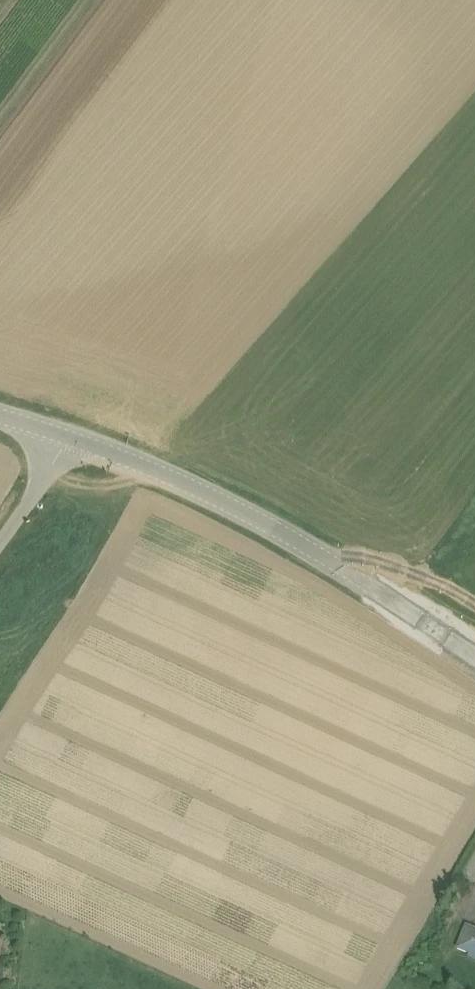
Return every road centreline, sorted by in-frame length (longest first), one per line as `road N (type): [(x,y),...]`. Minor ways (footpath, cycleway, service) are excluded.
road 1 (tertiary): [(474,658),(190,486),(68,438)]
road 2 (unclassified): [(0,542),(68,438)]

